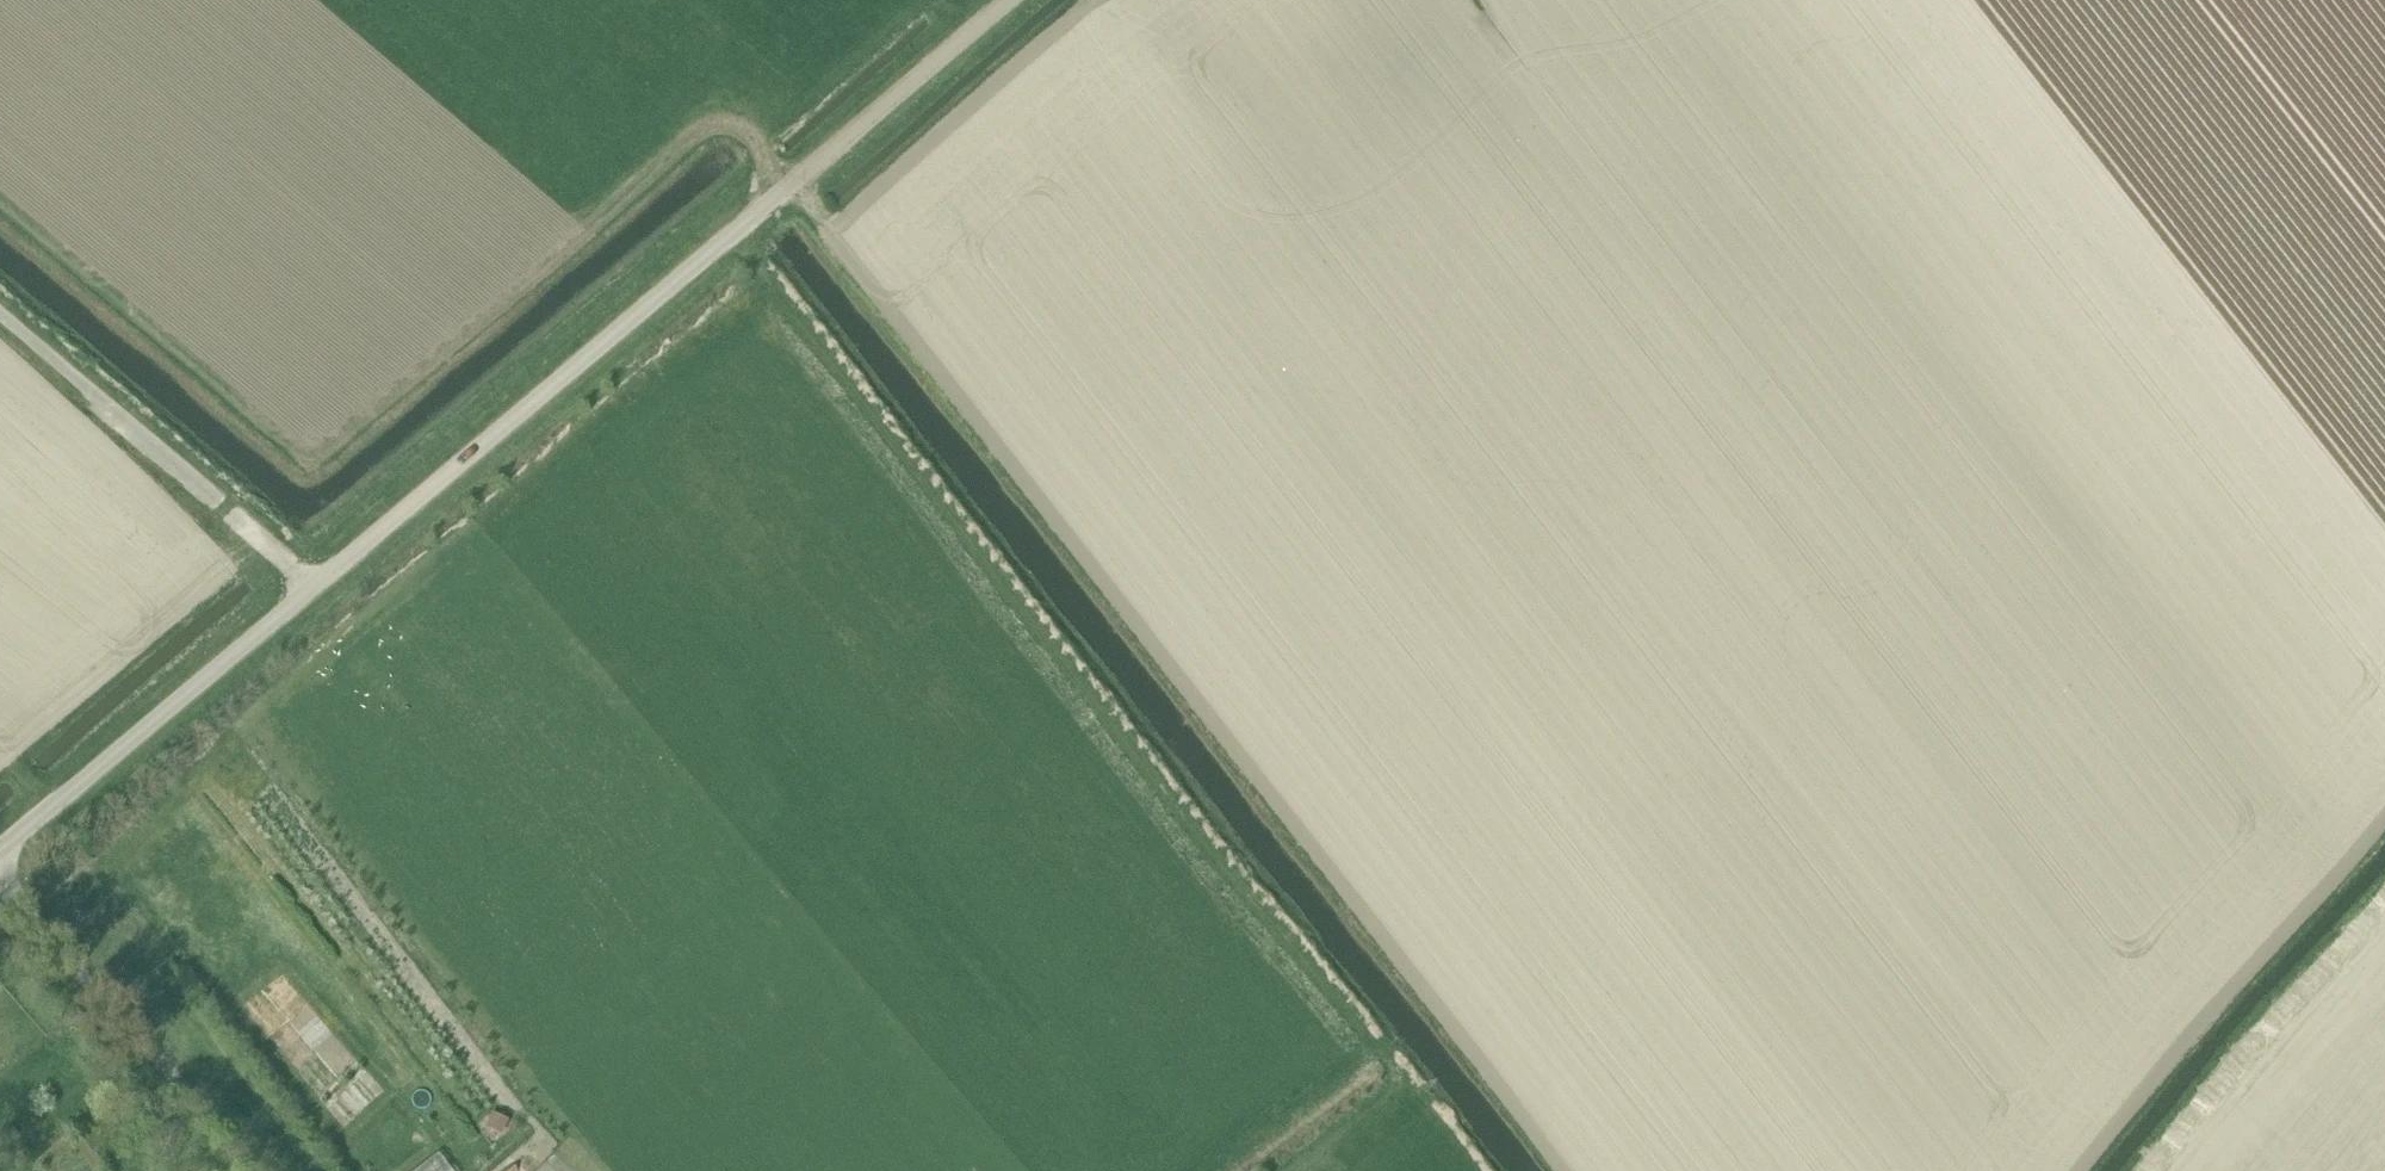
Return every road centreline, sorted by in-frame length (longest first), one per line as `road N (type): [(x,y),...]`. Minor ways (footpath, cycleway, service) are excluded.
road 1 (unclassified): [(311,588),(1016,0)]
road 2 (unclassified): [(0,858),(311,588)]
road 3 (unclassified): [(311,588),(0,322)]

